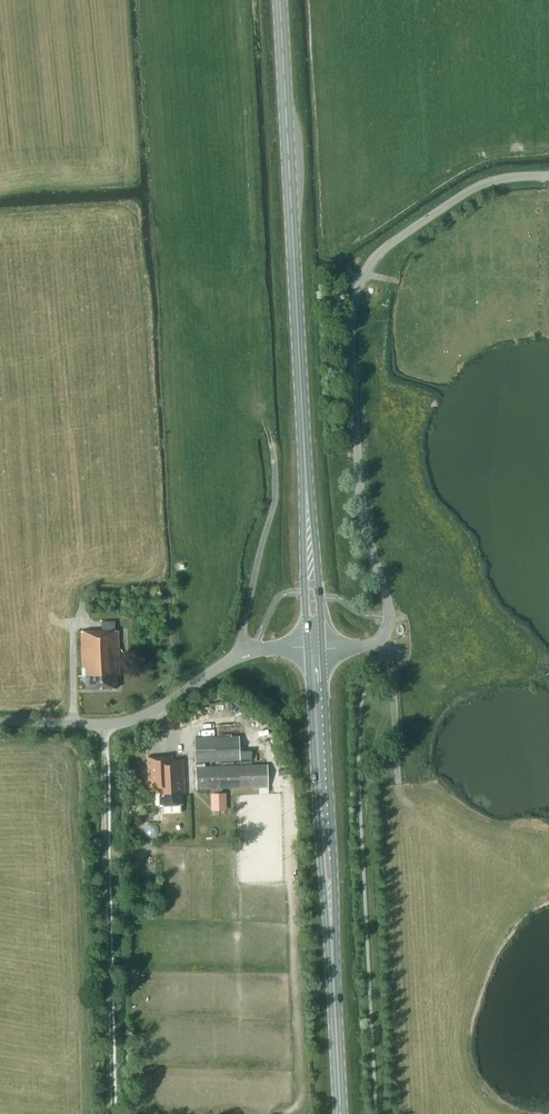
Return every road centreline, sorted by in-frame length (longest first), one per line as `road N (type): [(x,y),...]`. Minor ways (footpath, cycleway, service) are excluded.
road 1 (unclassified): [(377,640),(390,610),(361,495),(351,331),(362,278),(387,245),(477,186),(548,175)]
road 2 (primary): [(306,478),(280,0)]
road 3 (track): [(106,749),(111,1113)]
road 4 (primary): [(332,946),(323,647)]
road 5 (primary): [(308,648),(332,946)]
road 6 (unclassified): [(0,722),(127,720),(247,653)]
road 7 (unclassified): [(247,653),(243,627),(275,499),(272,445)]
road 8 (unclassified): [(377,640),(391,669),(398,785),(410,805)]
road 9 (primary): [(306,478),(308,648)]
road 10 (primary): [(323,647),(306,478)]
road 11 (primary): [(341,1113),(332,946)]

